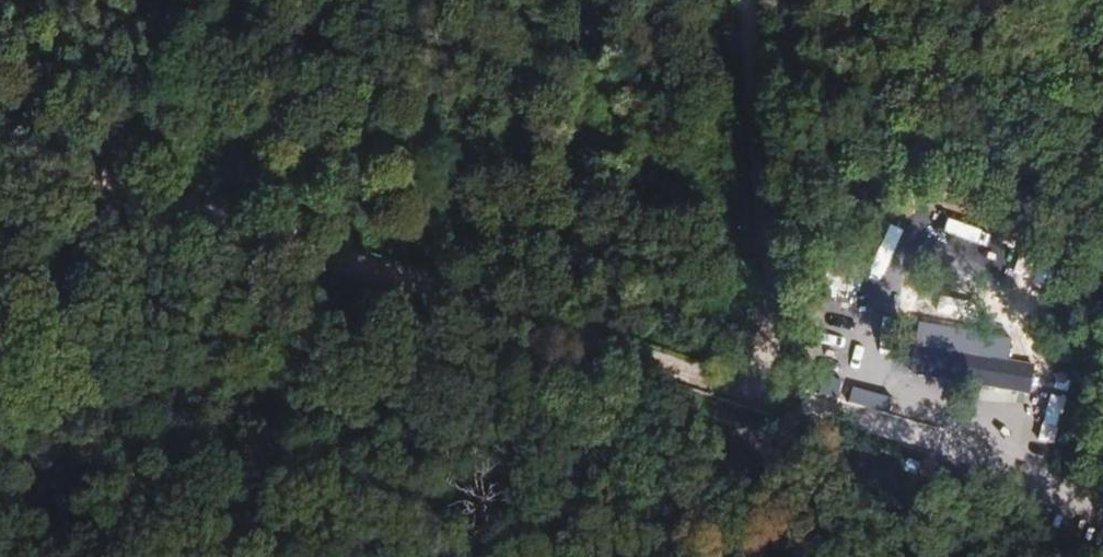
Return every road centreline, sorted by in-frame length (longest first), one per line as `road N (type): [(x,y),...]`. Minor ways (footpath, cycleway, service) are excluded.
road 1 (track): [(796,396),(0,143)]
road 2 (track): [(742,0),(781,410),(769,437),(838,556)]
road 3 (track): [(0,419),(198,328)]

